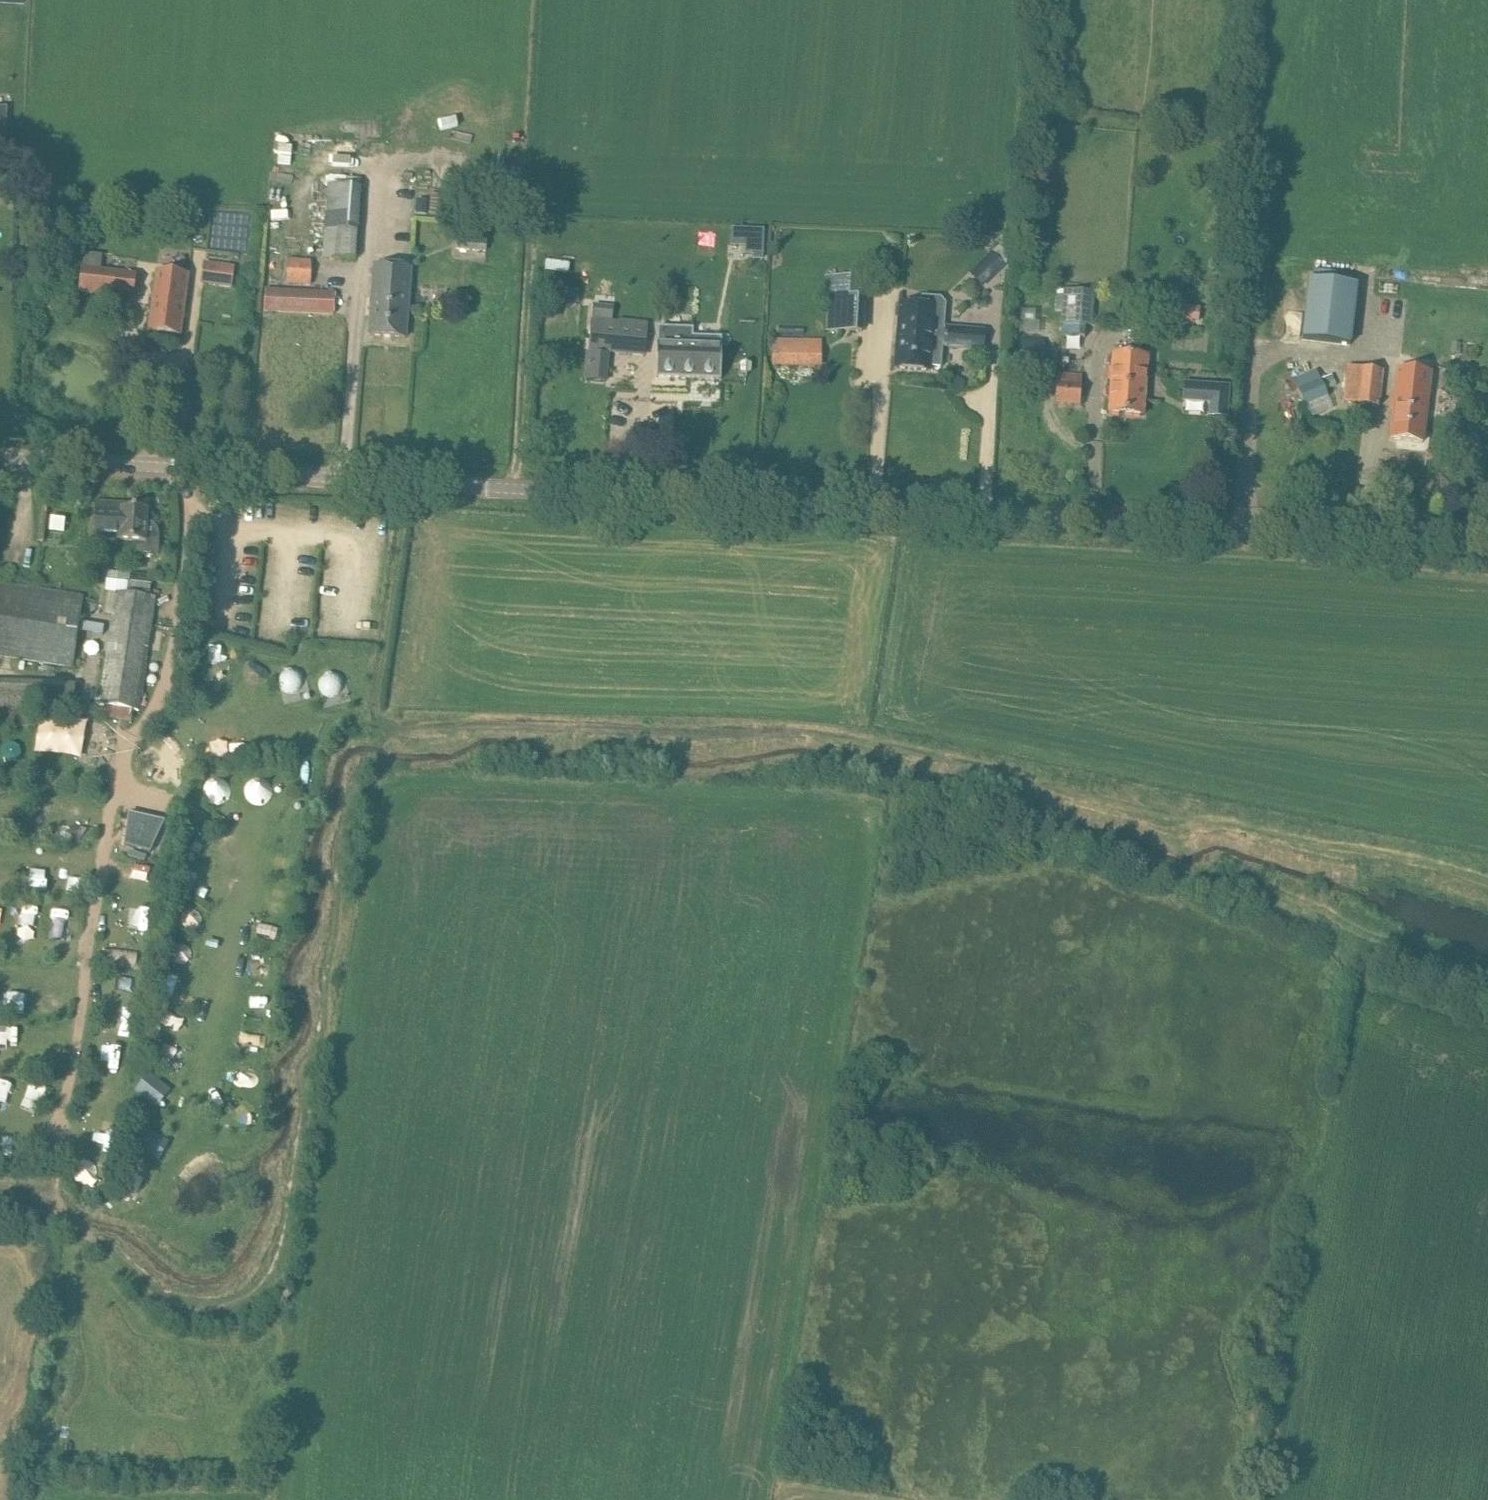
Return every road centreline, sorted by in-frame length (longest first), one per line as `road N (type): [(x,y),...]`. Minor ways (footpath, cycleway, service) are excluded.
road 1 (unclassified): [(0,458),(1487,546)]
road 2 (track): [(114,792),(63,1147),(52,1174)]

